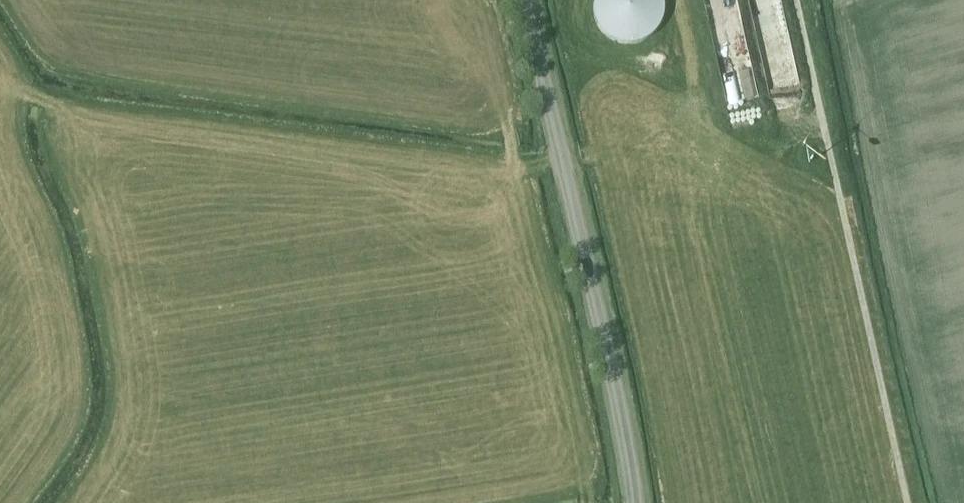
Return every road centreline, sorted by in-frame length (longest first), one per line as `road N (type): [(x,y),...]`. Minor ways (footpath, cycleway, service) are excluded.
road 1 (tertiary): [(634,502),(594,292),(521,0)]

